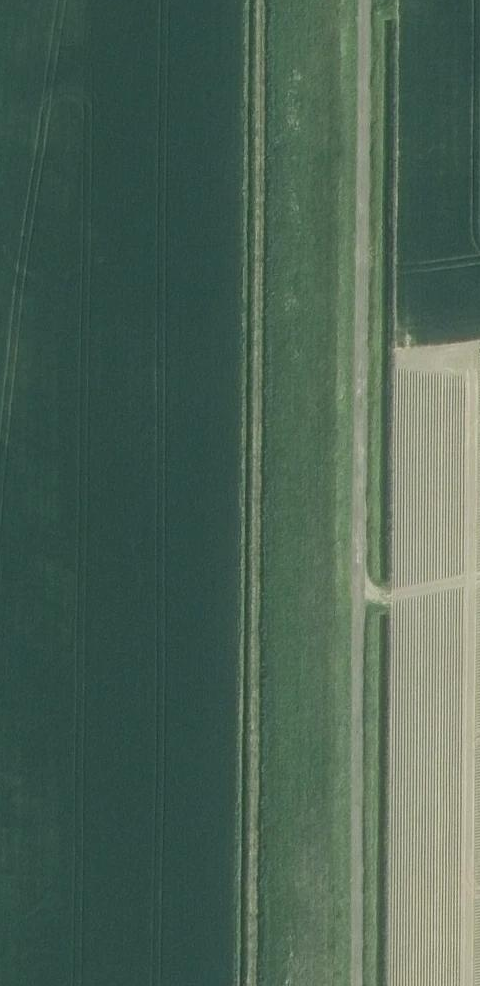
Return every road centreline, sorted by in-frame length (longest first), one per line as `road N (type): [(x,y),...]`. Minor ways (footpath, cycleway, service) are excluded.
road 1 (track): [(357,985),(365,0)]
road 2 (track): [(268,0),(263,985)]

